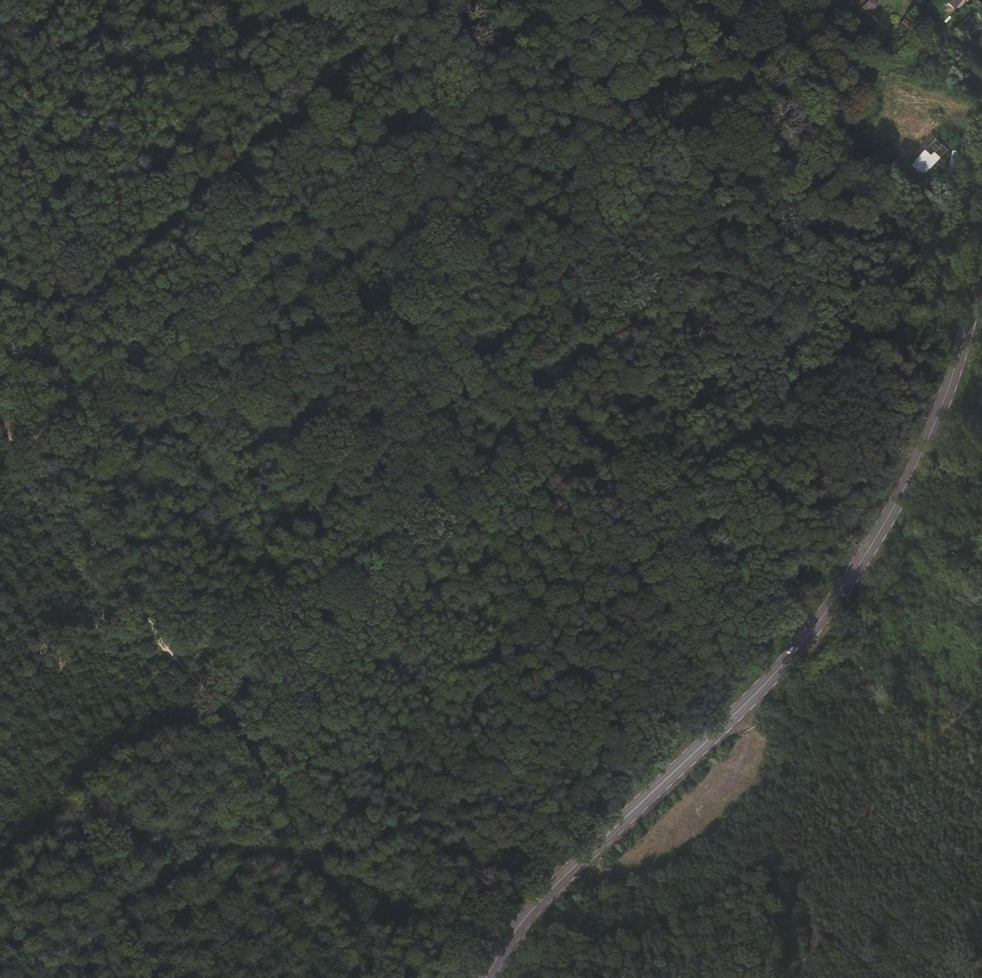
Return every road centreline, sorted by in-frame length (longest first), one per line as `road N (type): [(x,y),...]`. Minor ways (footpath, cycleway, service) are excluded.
road 1 (secondary): [(483,977),(513,928),(777,670),(831,600),(919,460),(968,334),(981,271)]

